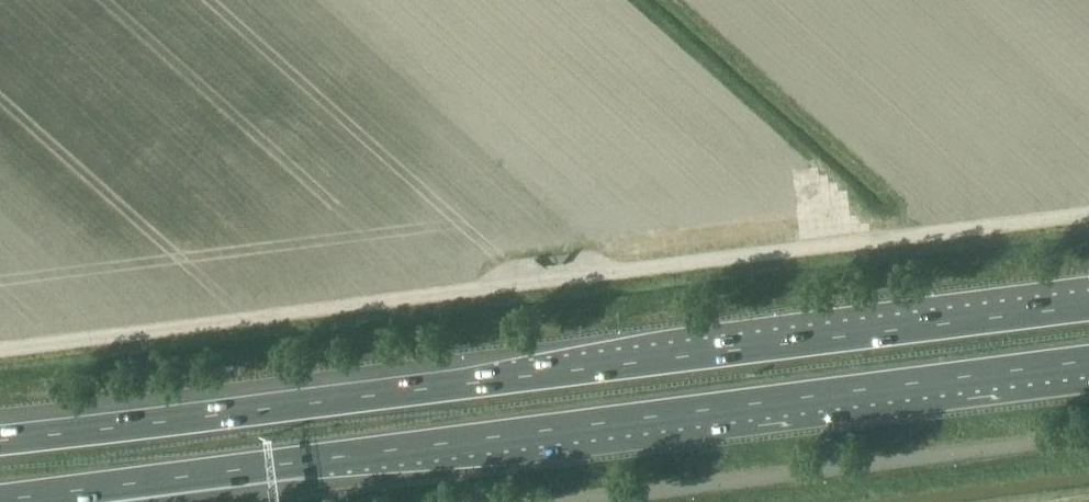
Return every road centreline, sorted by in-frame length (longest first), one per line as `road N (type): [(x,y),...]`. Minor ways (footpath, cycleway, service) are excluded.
road 1 (motorway): [(0,501),(1088,360)]
road 2 (track): [(0,352),(1088,215)]
road 3 (motorway): [(1088,306),(0,440)]

